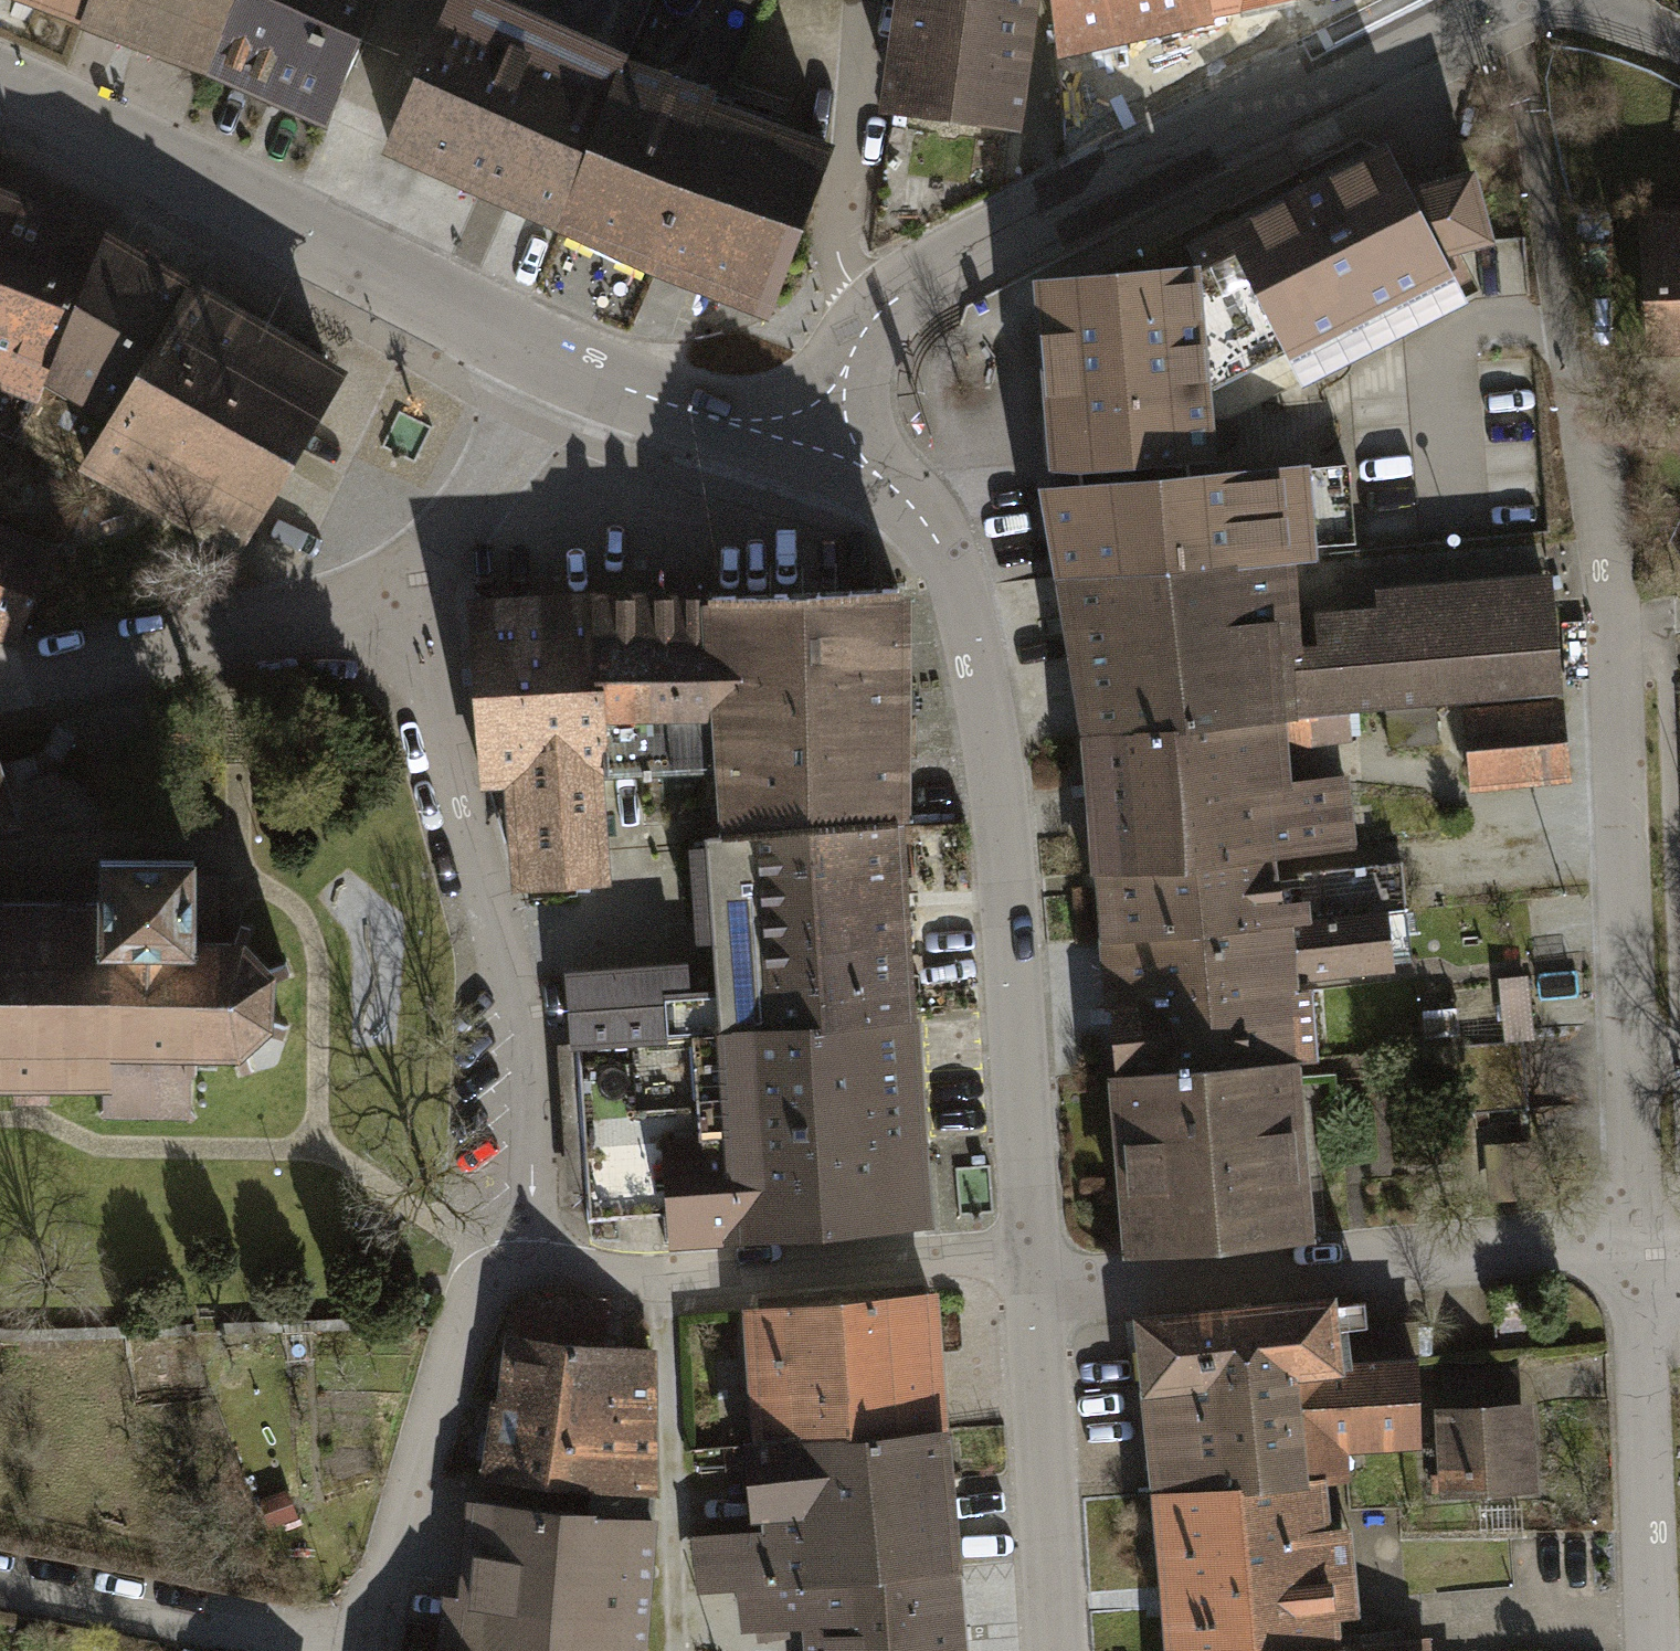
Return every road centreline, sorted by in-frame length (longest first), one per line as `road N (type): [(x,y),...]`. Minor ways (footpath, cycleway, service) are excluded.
road 1 (residential): [(1553,245),(1611,623),(1646,1267)]
road 2 (residential): [(513,1270),(533,1180),(505,936),(433,713),(380,598),(477,500),(557,363)]
road 3 (residential): [(823,427),(932,532),(971,613),(992,728),(1033,1264)]
road 4 (tertiary): [(823,427),(847,364),(878,313),(910,289),(1482,0)]
road 5 (tertiary): [(0,83),(130,139),(557,363)]
road 6 (residential): [(1646,1267),(1540,1252),(1111,1289),(1033,1264)]
road 7 (residential): [(1033,1264),(663,1279),(513,1270)]
road 8 (residential): [(375,1650),(466,1316),(513,1270)]
road 9 (residential): [(1033,1264),(1056,1650)]
road 10 (residential): [(1646,1267),(1664,1650)]
road 11 (residential): [(325,1650),(0,1588)]
road 12 (tertiary): [(557,363),(713,418),(823,427)]
road 13 (unclassified): [(1543,0),(1569,20),(1679,57)]

